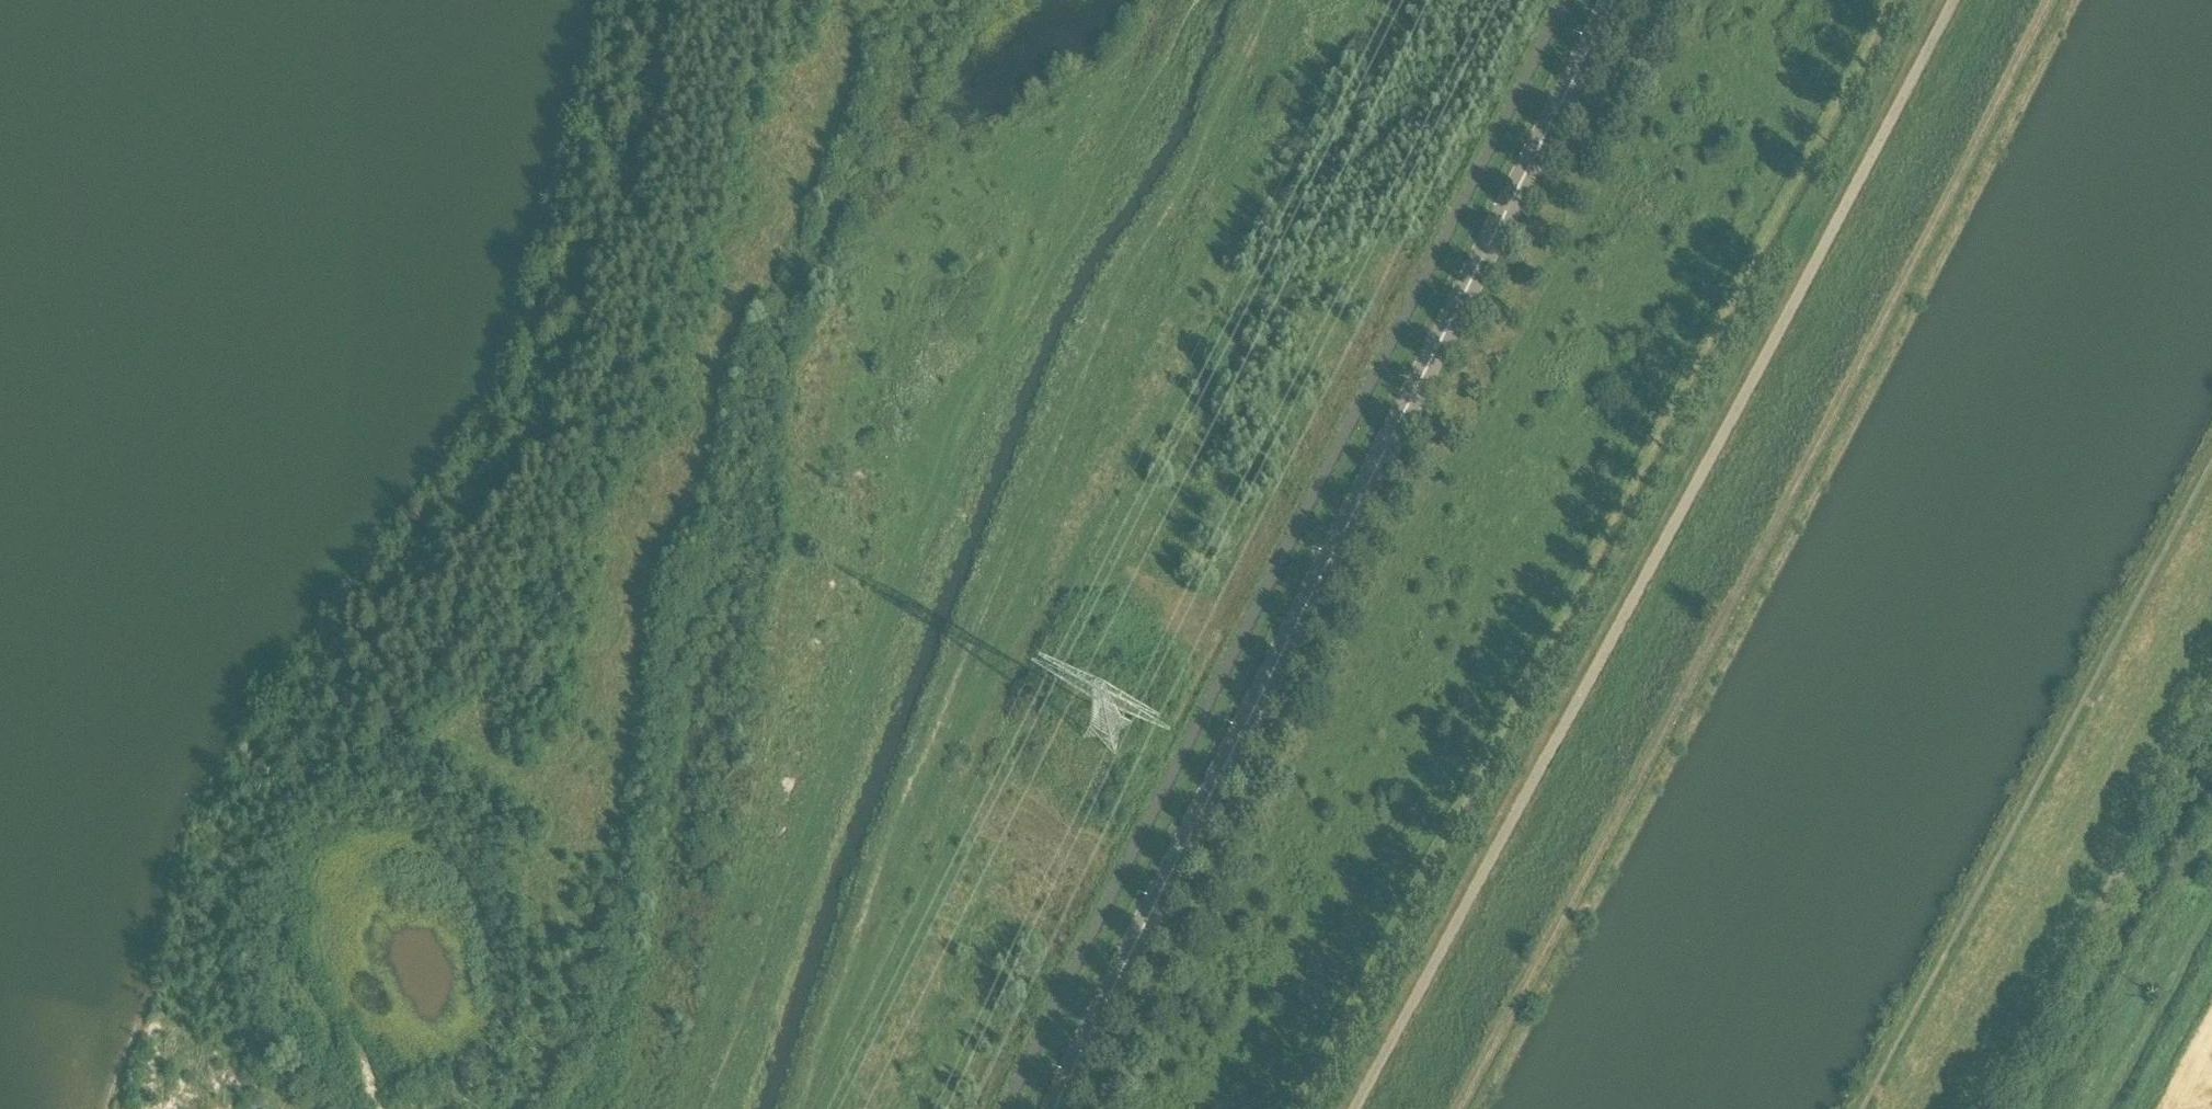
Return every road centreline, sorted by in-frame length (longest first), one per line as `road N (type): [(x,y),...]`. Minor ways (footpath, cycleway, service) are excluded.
road 1 (unclassified): [(1357,1108),(1953,0)]
road 2 (tertiary): [(1050,1108),(1616,0)]
road 3 (unclassified): [(1985,1108),(2211,690)]

